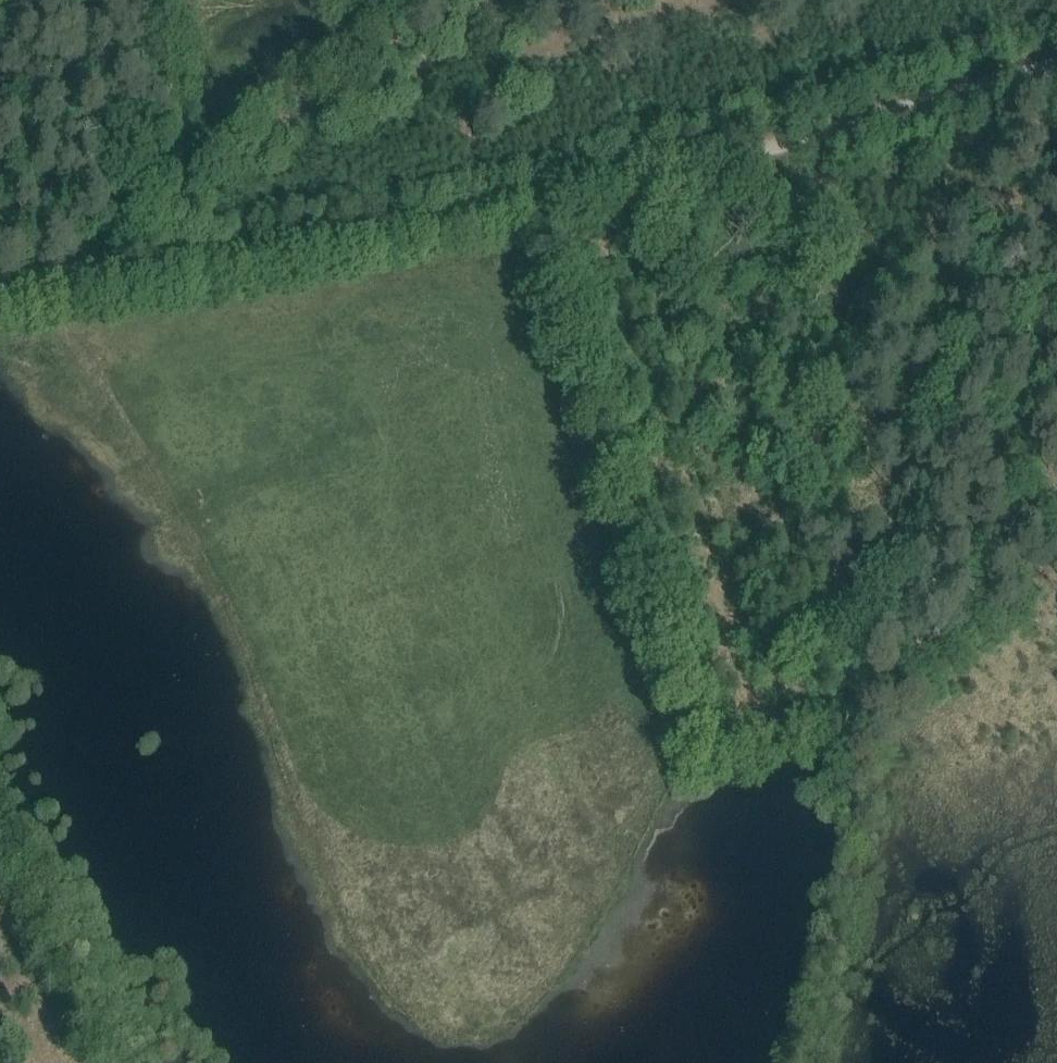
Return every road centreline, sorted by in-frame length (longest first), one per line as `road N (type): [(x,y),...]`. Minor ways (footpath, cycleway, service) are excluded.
road 1 (track): [(1056,71),(810,142),(425,222),(134,267)]
road 2 (track): [(134,267),(0,285)]

